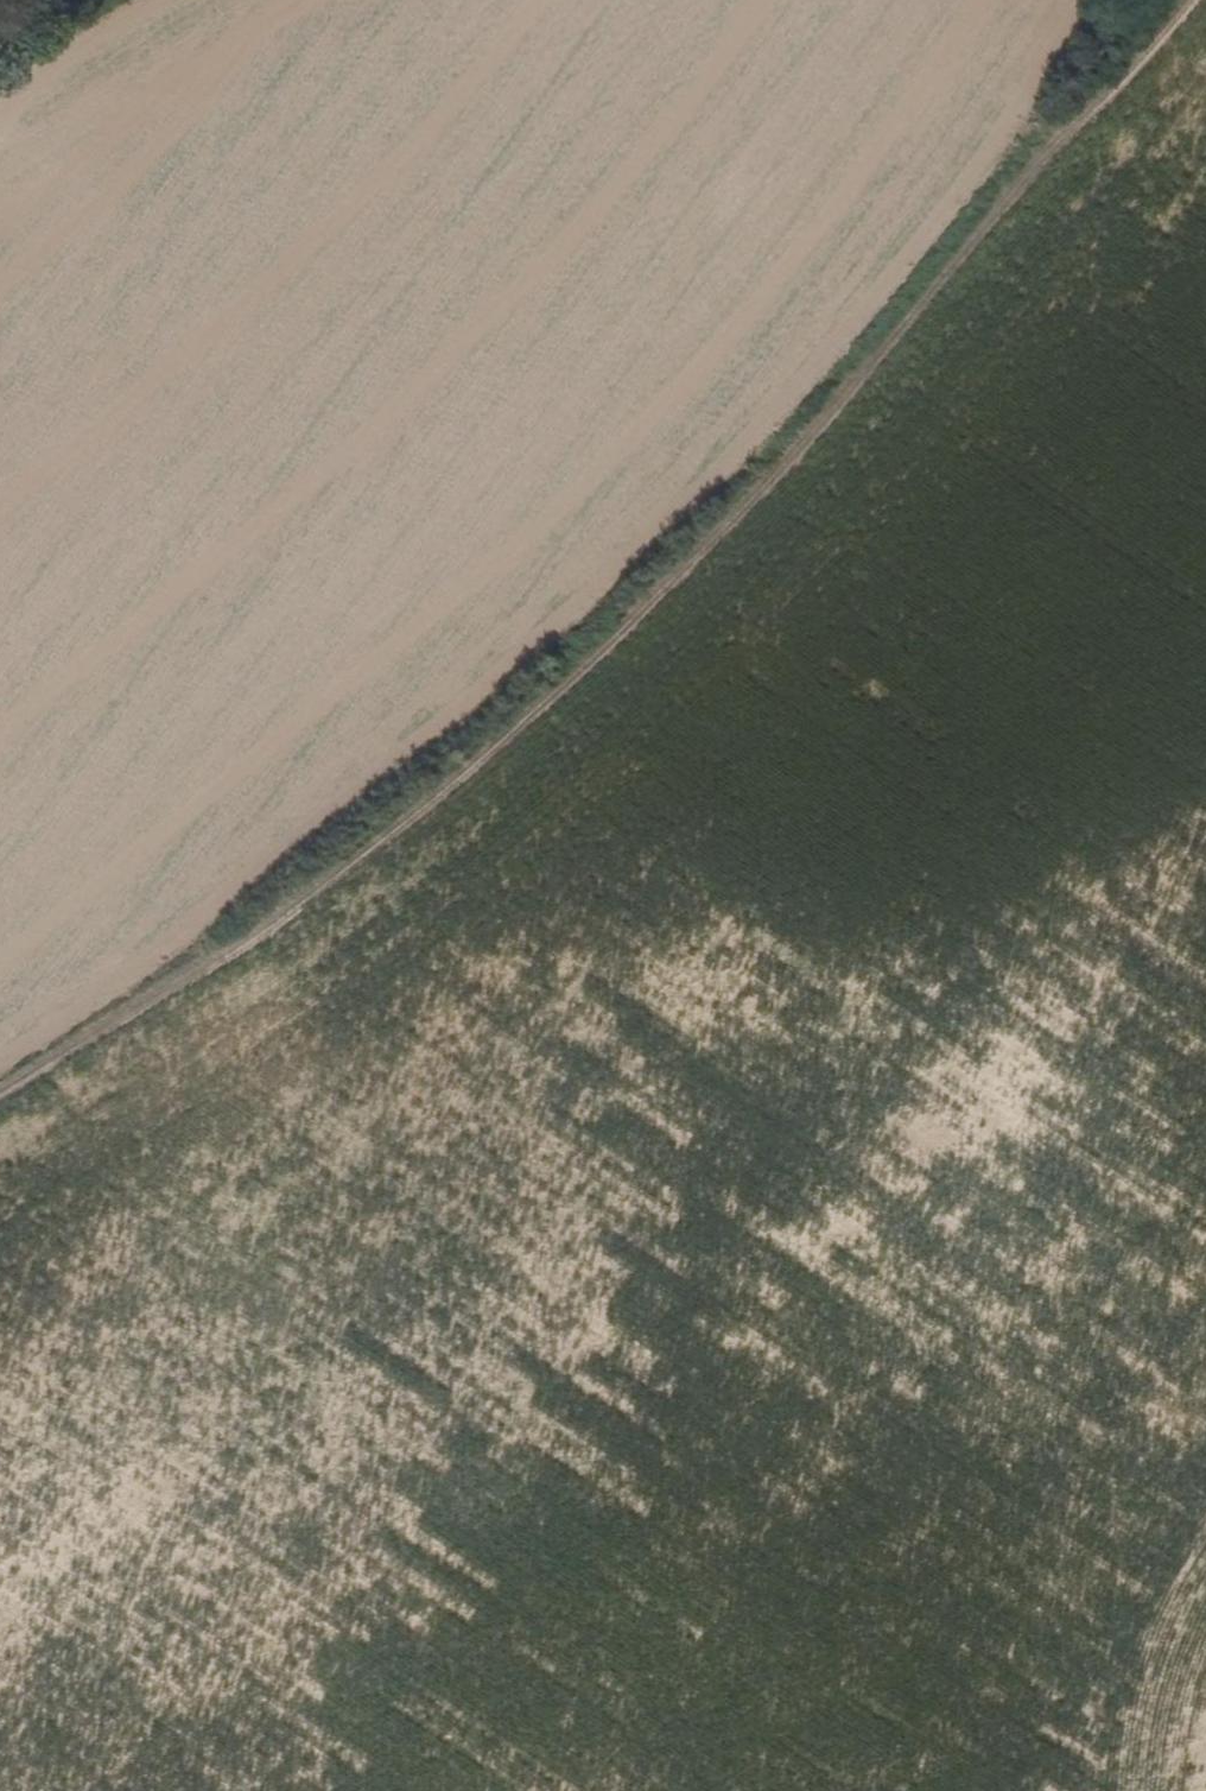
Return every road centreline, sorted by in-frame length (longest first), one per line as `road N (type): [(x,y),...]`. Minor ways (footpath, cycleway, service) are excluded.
road 1 (track): [(0,1067),(299,877),(534,679),(770,453),(913,285),(1177,0)]

